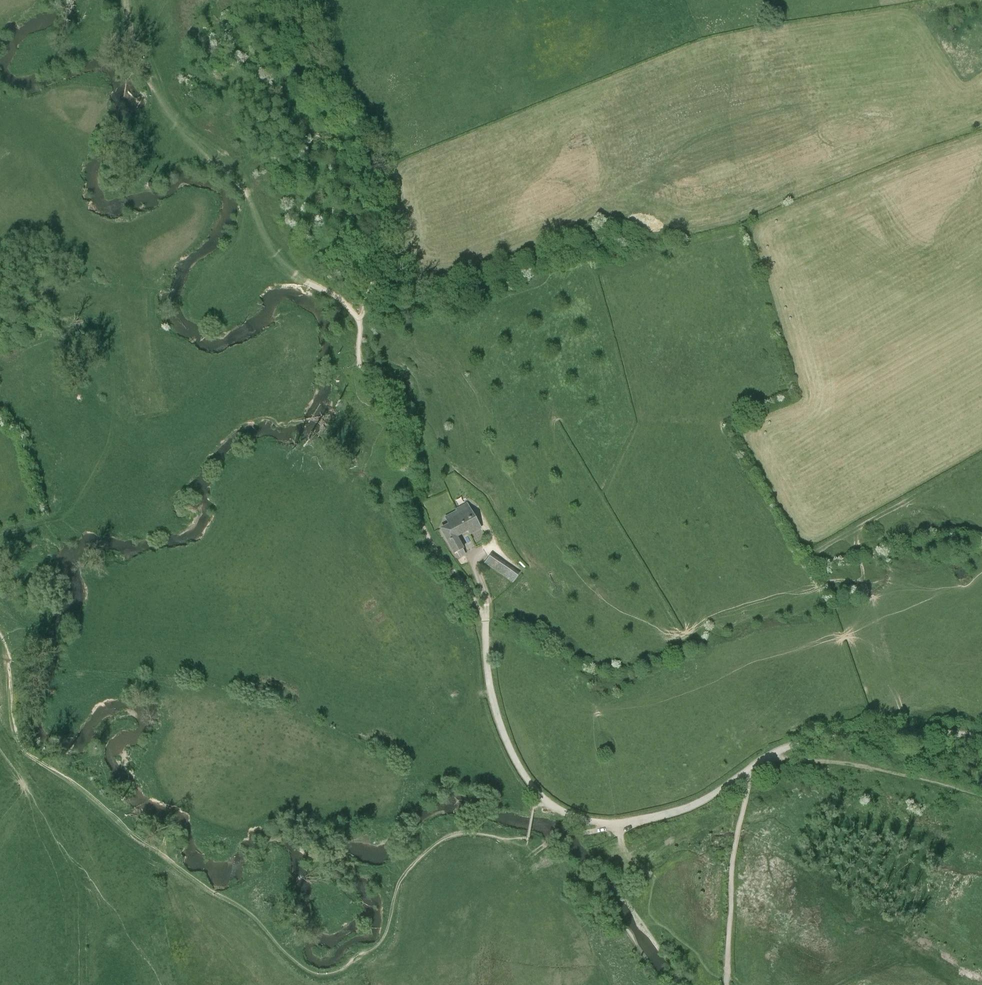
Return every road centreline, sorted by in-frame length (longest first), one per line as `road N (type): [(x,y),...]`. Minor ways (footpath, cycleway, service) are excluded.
road 1 (track): [(485,622),(422,526),(407,440),(364,368),(359,324)]
road 2 (track): [(981,737),(865,732),(791,746),(751,768)]
road 3 (track): [(751,768),(701,802),(638,821),(587,821),(543,798)]
road 4 (track): [(751,768),(737,834),(727,984)]
road 5 (track): [(977,794),(847,763),(767,757)]
road 6 (track): [(543,798),(500,725),(485,622)]
road 7 (track): [(610,823),(550,840),(526,858),(504,837)]

